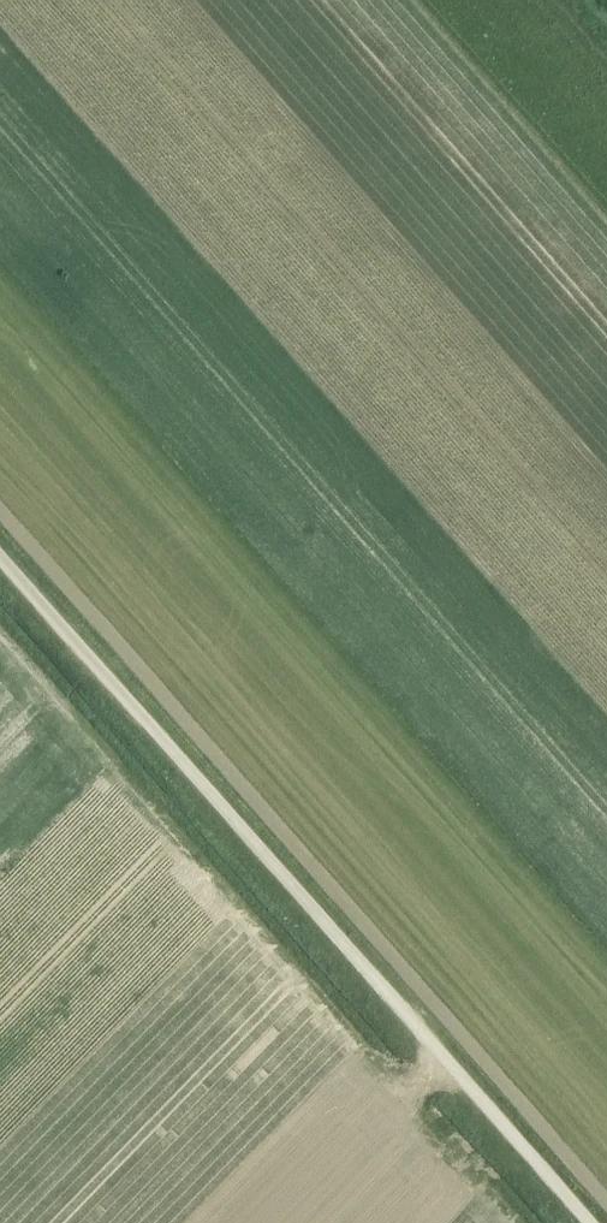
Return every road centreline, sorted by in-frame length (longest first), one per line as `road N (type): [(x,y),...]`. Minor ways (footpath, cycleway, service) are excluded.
road 1 (track): [(591,1222),(0,567)]

